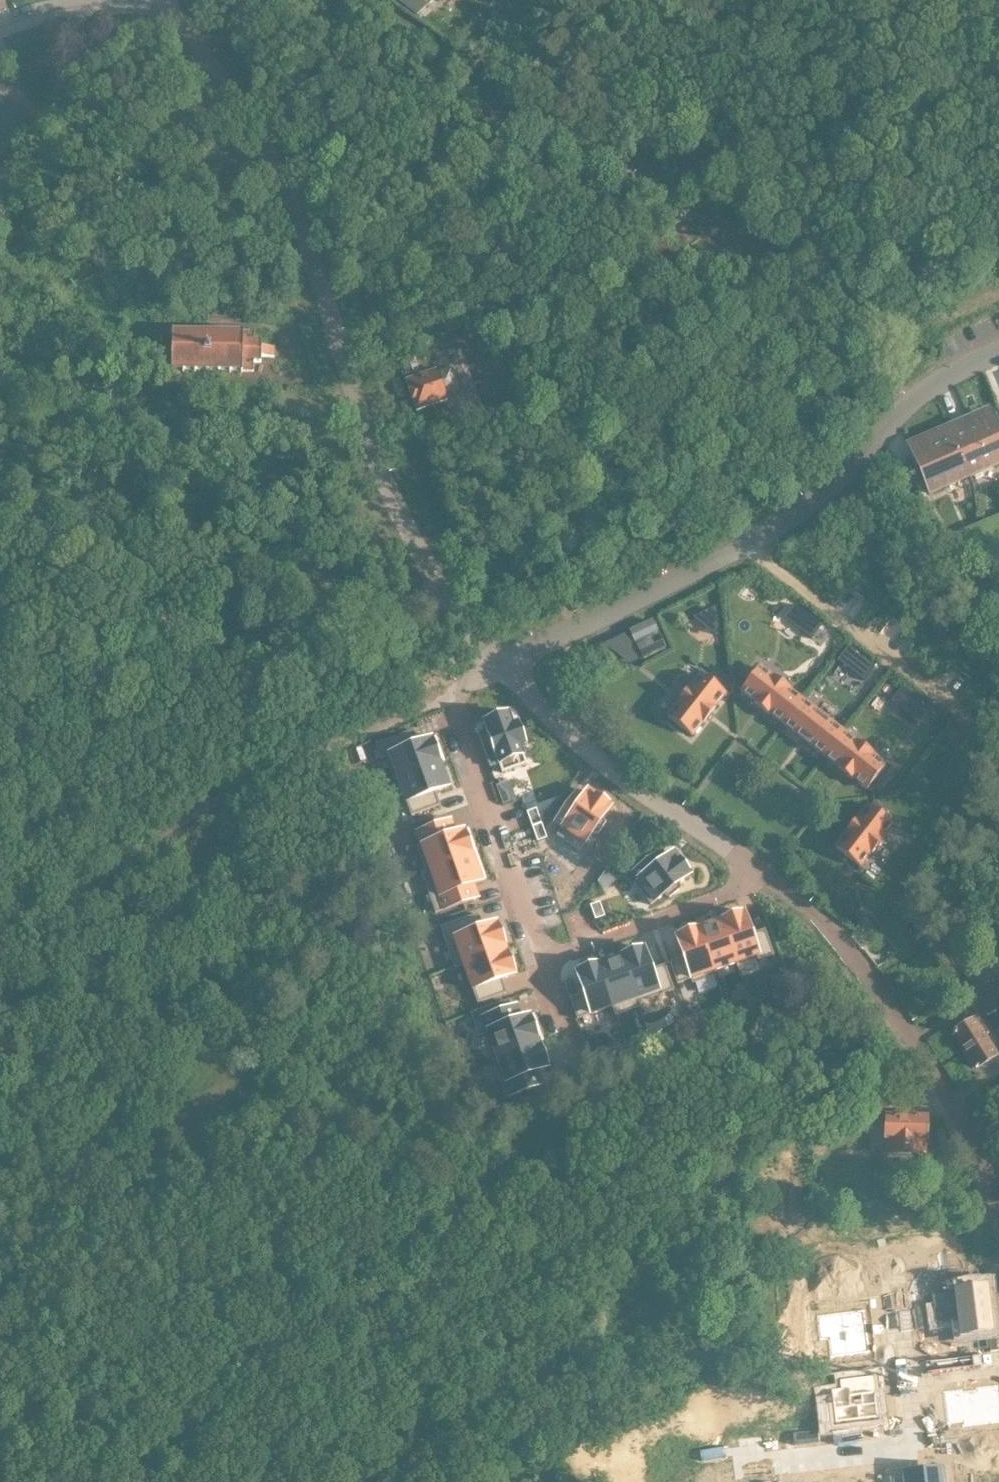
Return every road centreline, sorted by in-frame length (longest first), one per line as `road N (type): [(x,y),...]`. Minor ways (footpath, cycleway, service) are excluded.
road 1 (residential): [(420,570),(352,421),(291,203),(255,127),(163,0)]
road 2 (residential): [(498,666),(742,539),(828,481),(957,367),(998,348)]
road 3 (residential): [(420,570),(313,594),(175,596),(98,578),(0,537)]
road 4 (residential): [(998,1202),(881,994),(828,929),(756,873)]
road 5 (residential): [(756,873),(588,750),(498,666)]
road 6 (residential): [(444,696),(536,961)]
road 7 (residential): [(901,1384),(910,1447),(723,1474)]
road 8 (residential): [(756,873),(725,900),(536,961)]
road 9 (residential): [(901,1384),(882,1241)]
road 10 (residential): [(498,666),(420,570)]

